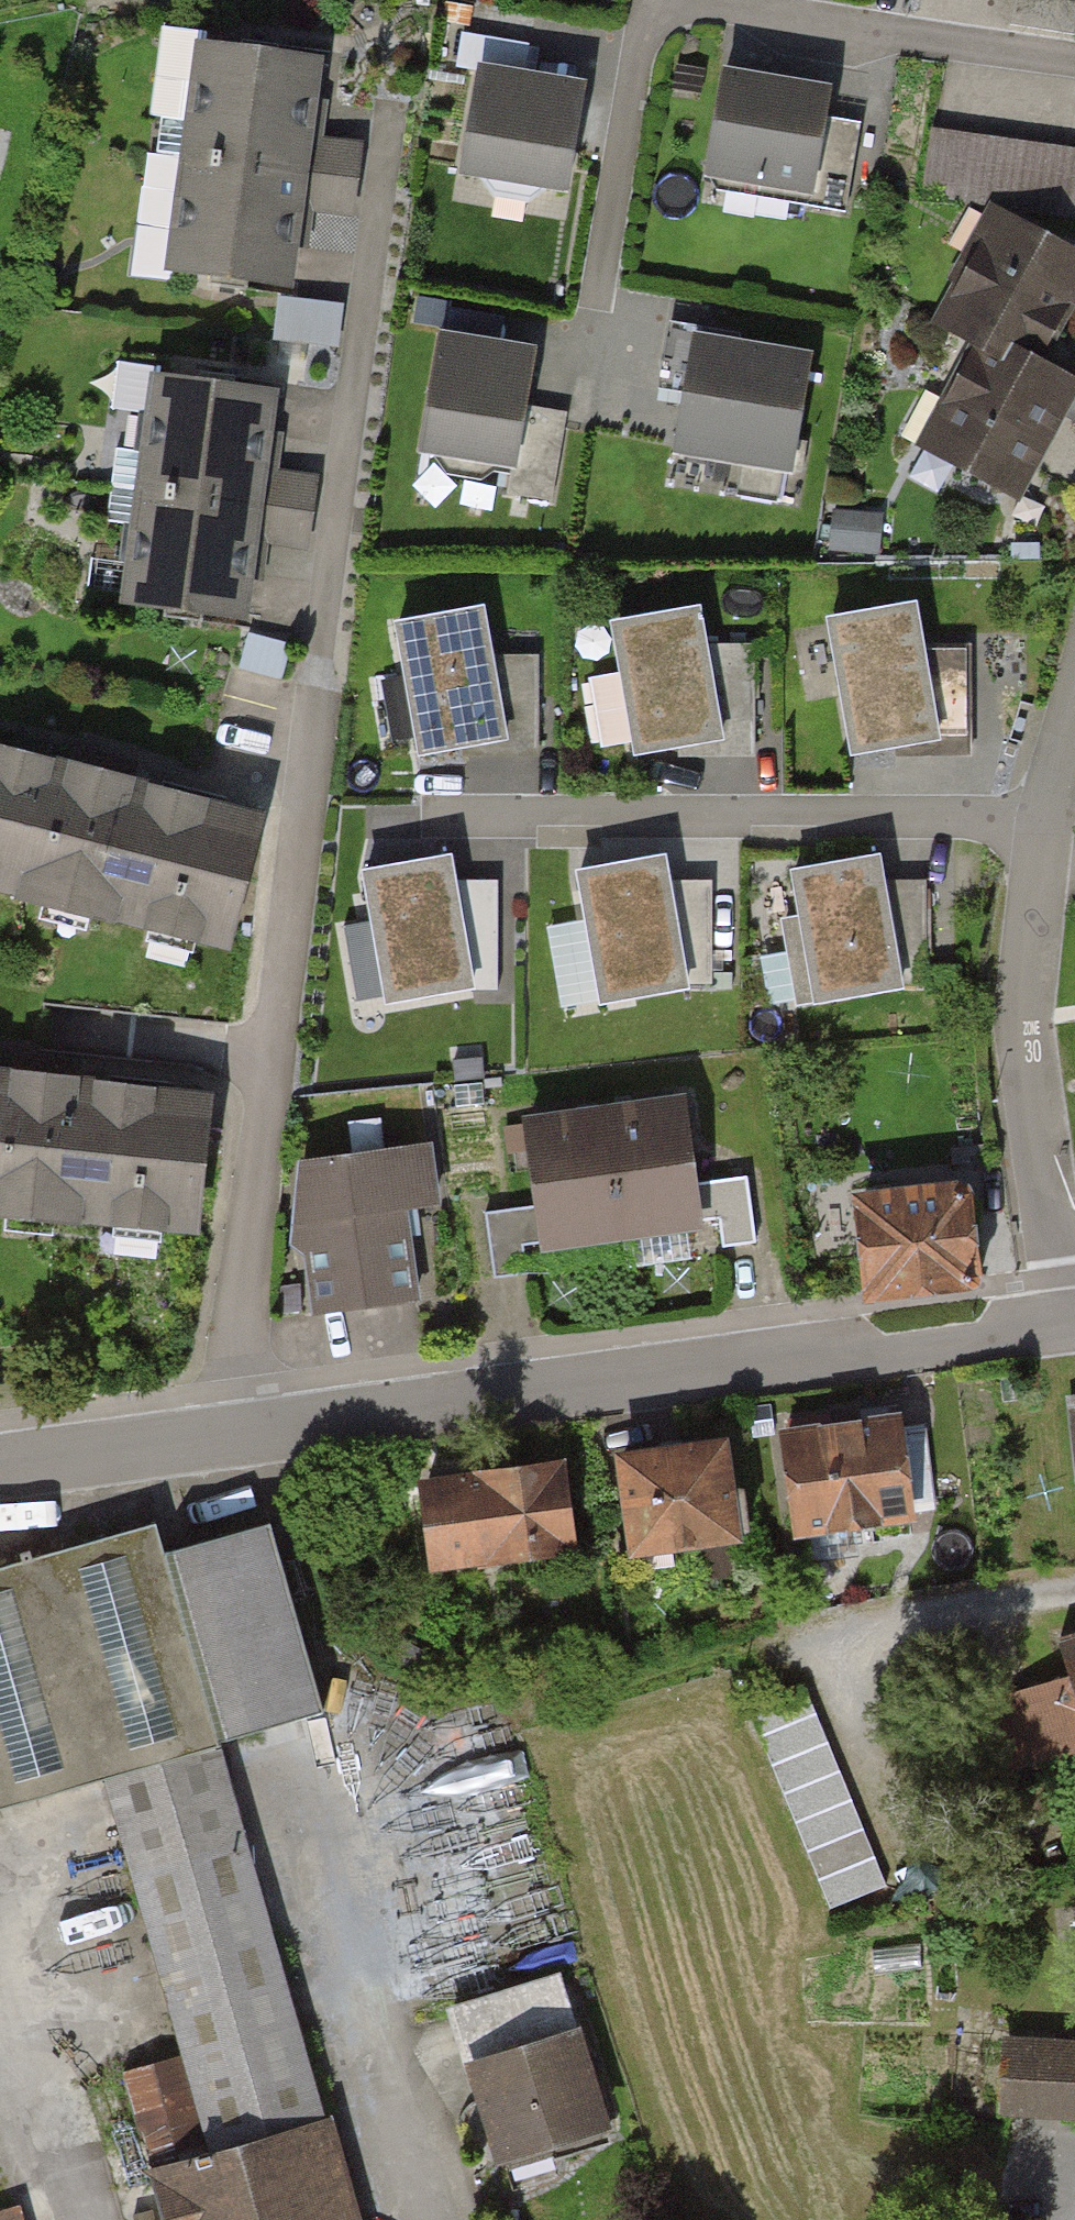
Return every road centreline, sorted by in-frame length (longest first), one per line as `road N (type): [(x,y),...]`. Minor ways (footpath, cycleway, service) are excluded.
road 1 (residential): [(1067,1318),(0,1474)]
road 2 (residential): [(1041,833),(478,817)]
road 3 (residential): [(1067,1318),(1024,1020),(1041,833)]

